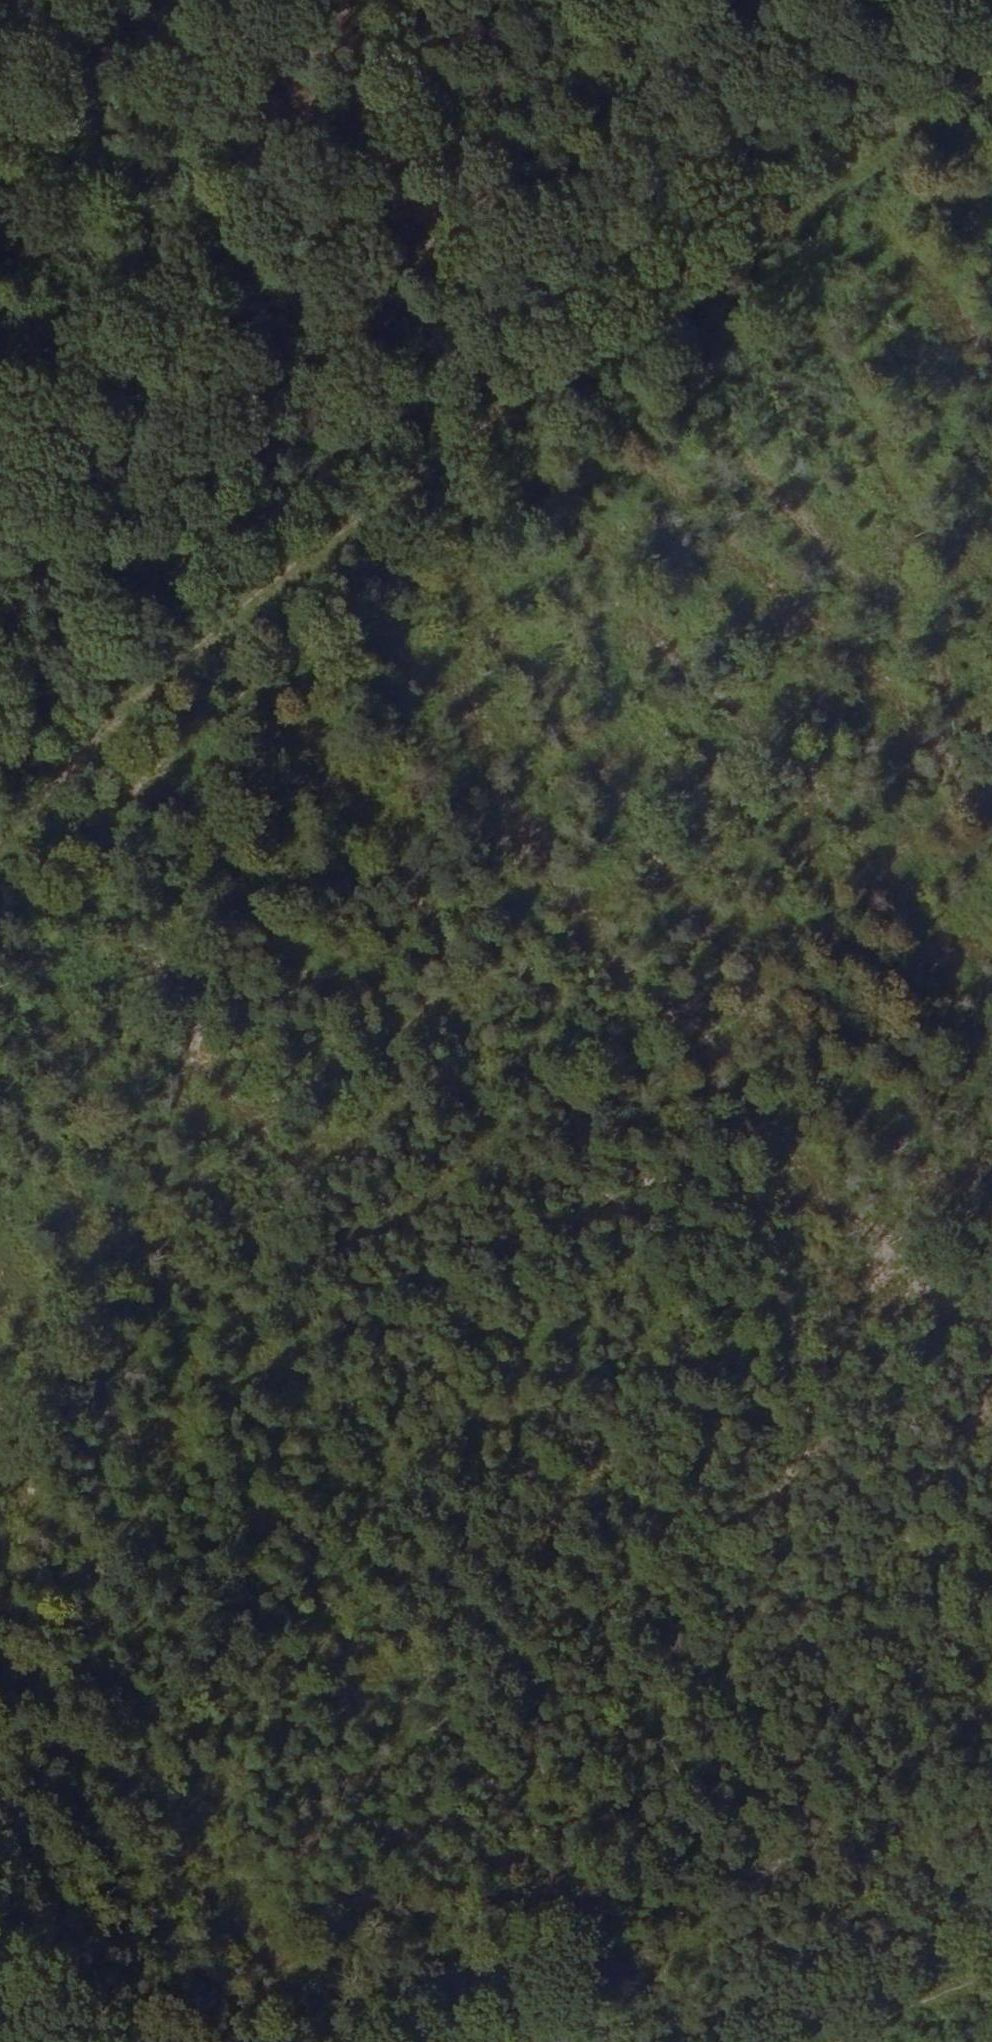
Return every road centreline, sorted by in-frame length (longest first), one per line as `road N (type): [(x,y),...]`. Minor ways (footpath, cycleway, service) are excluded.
road 1 (track): [(991,95),(410,491),(162,685),(0,865)]

